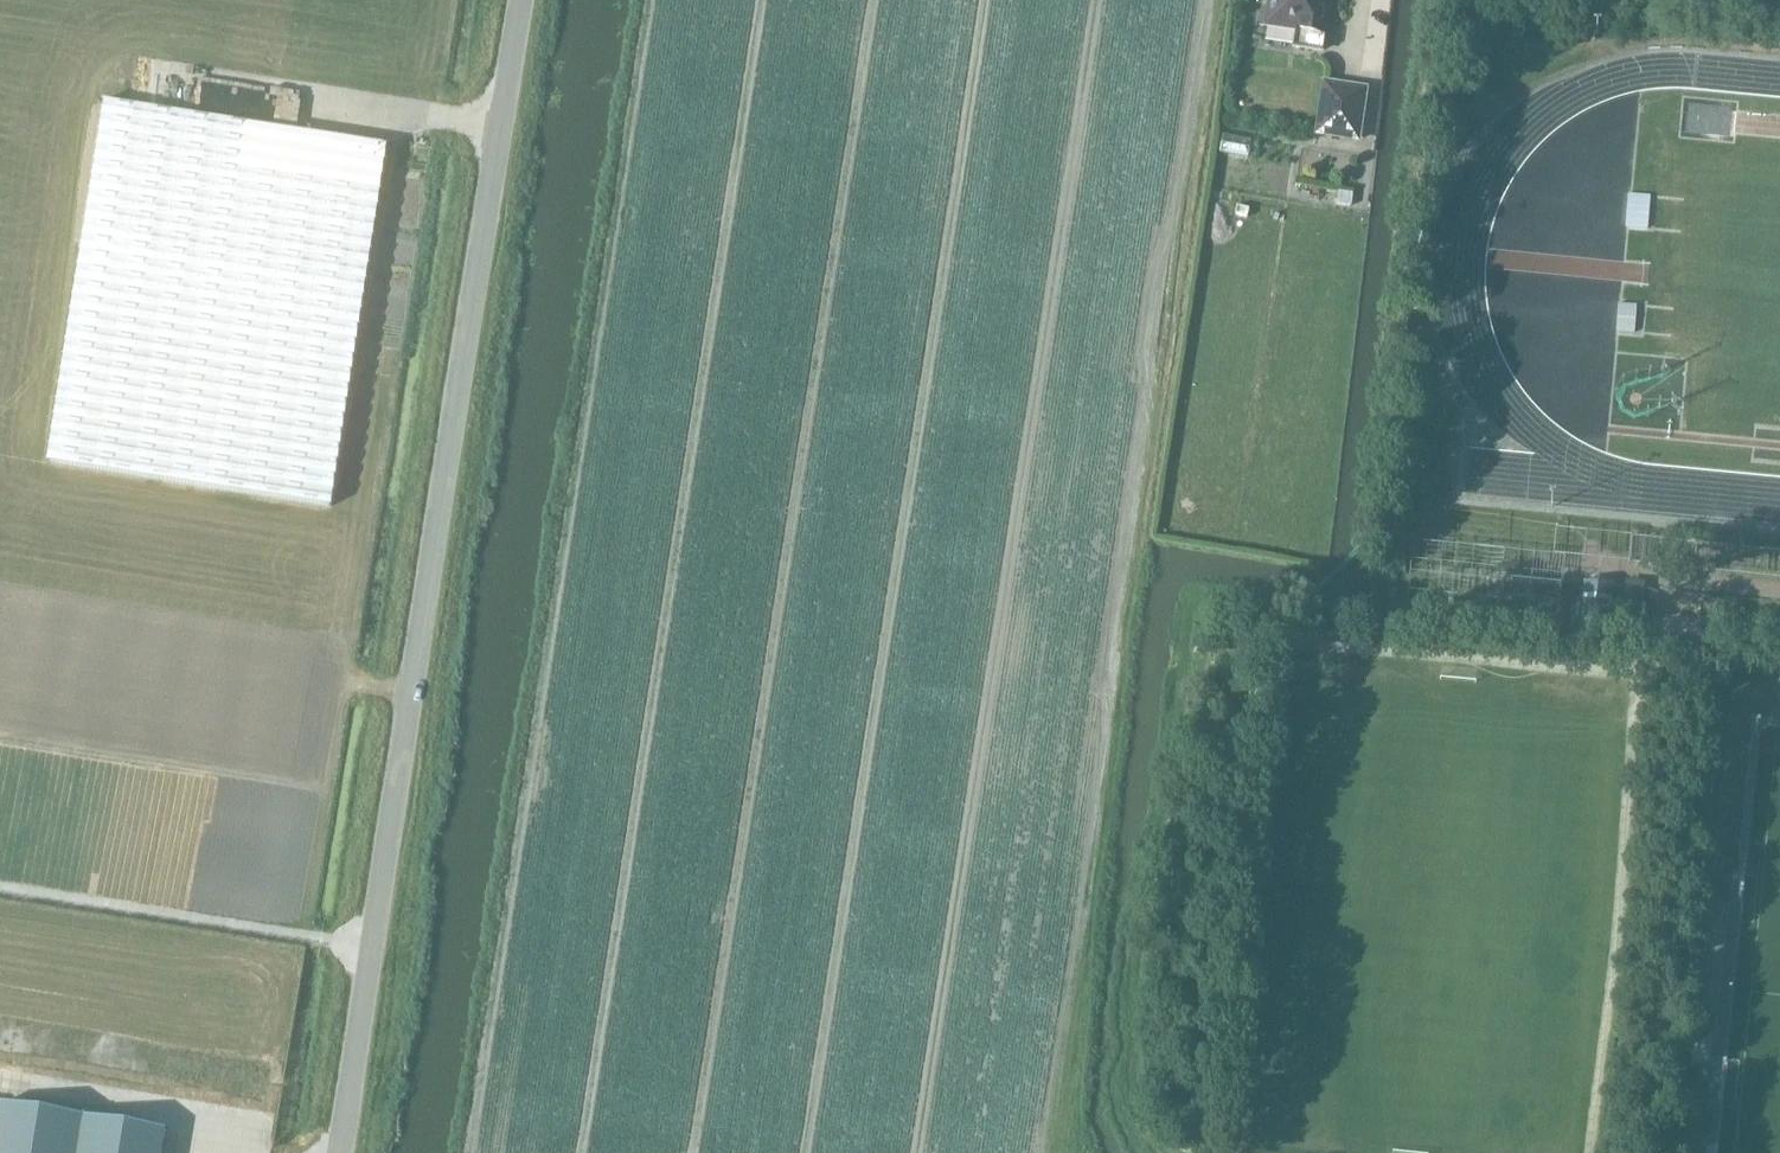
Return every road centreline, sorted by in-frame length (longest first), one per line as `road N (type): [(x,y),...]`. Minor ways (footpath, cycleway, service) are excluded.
road 1 (unclassified): [(521,0),(339,1152)]

